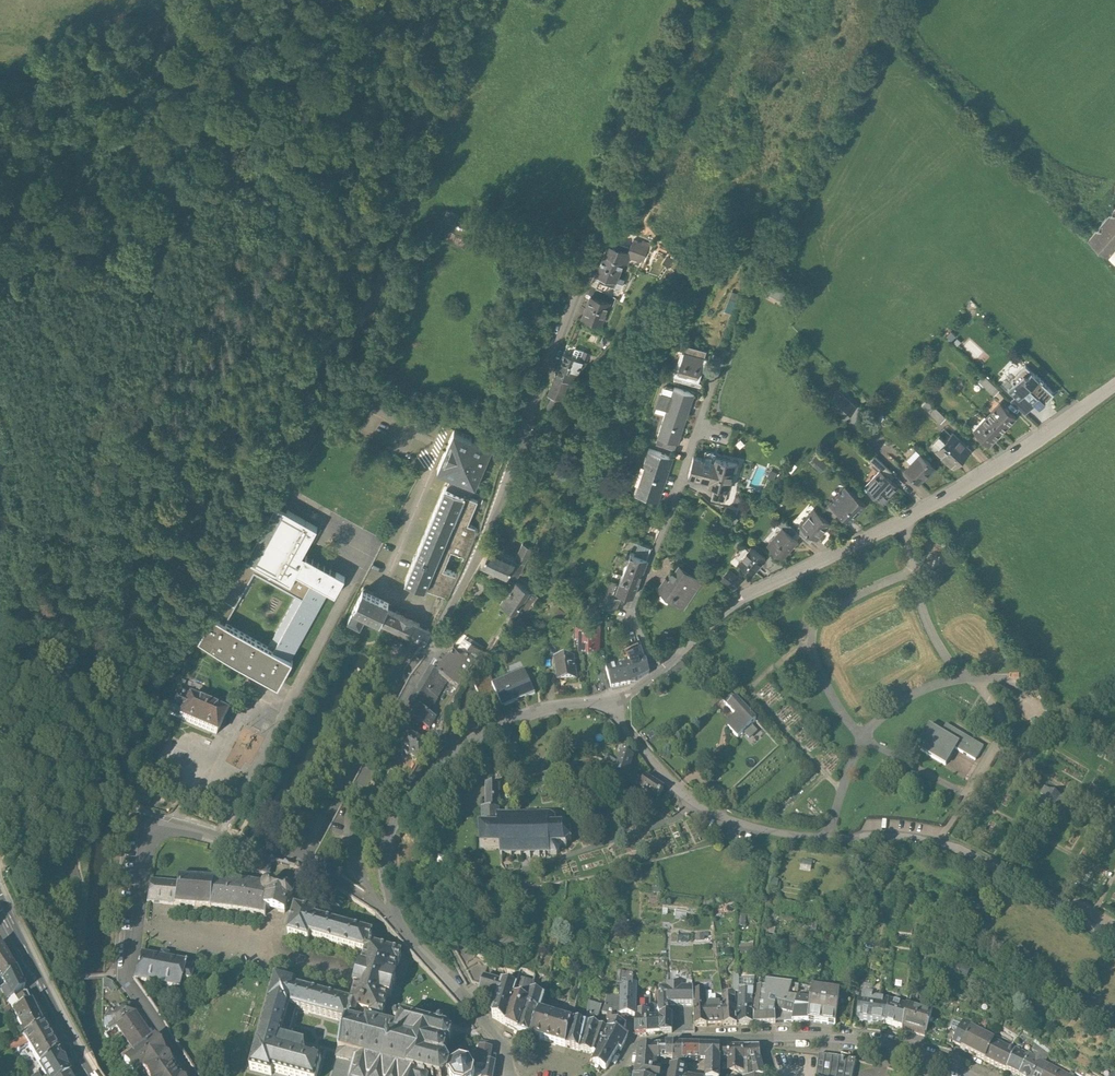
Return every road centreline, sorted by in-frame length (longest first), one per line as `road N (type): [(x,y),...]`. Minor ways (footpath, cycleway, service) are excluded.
road 1 (residential): [(377,906),(355,863),(350,824),(362,783),(432,656),(485,535),(699,0)]
road 2 (residential): [(1114,948),(966,858),(773,835),(730,822),(690,800),(653,764),(612,702)]
road 3 (residential): [(658,672),(749,596),(900,524),(1114,384)]
road 4 (residential): [(377,906),(304,858),(173,824),(151,838),(128,965)]
road 5 (residential): [(973,1075),(896,1047),(814,1037),(643,1040),(617,1071)]
road 6 (residential): [(396,922),(387,860),(409,806),(502,735),(612,702)]
road 7 (residential): [(658,672),(634,601),(729,343)]
road 8 (secondary): [(0,906),(98,1075)]
road 9 (residential): [(511,1075),(504,1044),(396,922)]
road 10 (track): [(729,343),(761,263),(748,251),(725,249),(679,290)]
road 11 (residential): [(128,965),(198,1075)]

